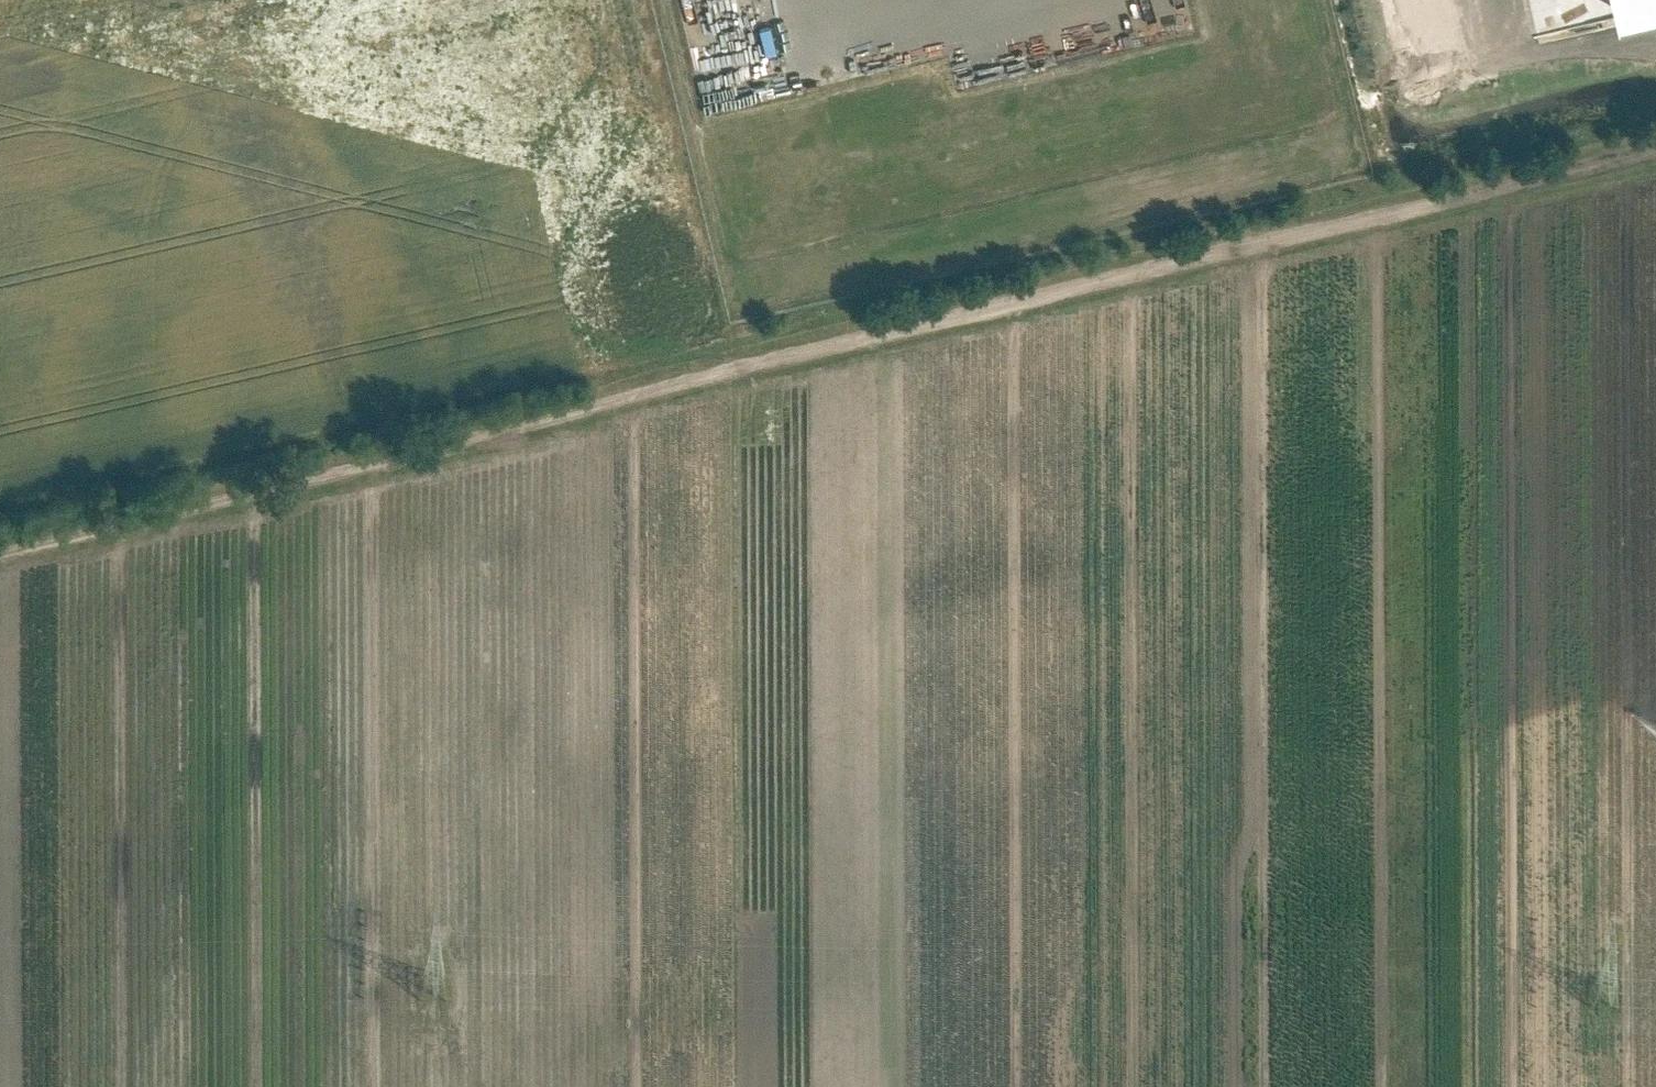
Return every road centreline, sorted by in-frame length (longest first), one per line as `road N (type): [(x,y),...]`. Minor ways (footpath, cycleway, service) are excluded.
road 1 (track): [(1655,152),(0,547)]

